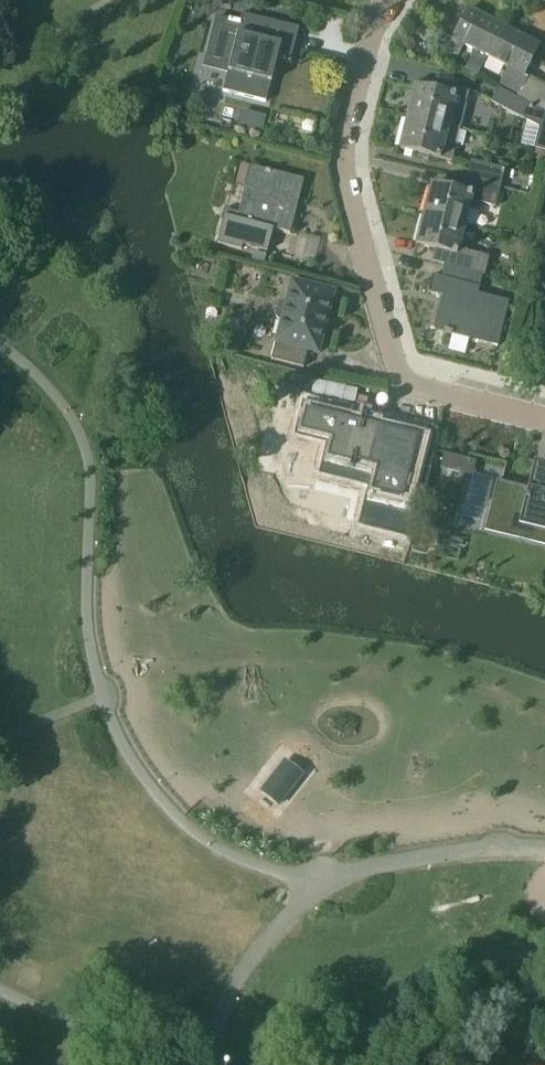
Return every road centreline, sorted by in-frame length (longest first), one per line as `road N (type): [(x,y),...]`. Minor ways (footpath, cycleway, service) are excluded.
road 1 (residential): [(544,416),(402,381),(346,184),(351,96),(388,0)]

